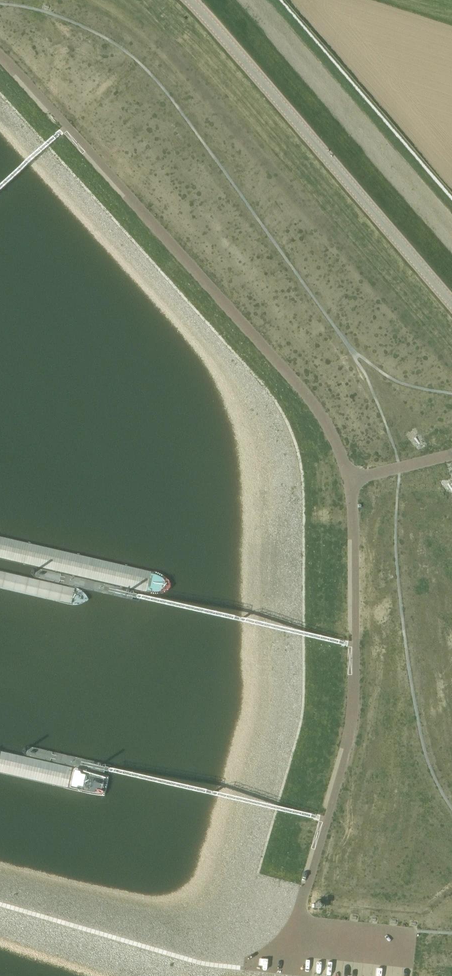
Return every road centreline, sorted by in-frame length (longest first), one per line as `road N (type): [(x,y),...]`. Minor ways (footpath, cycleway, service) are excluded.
road 1 (secondary): [(190,0),(451,303)]

